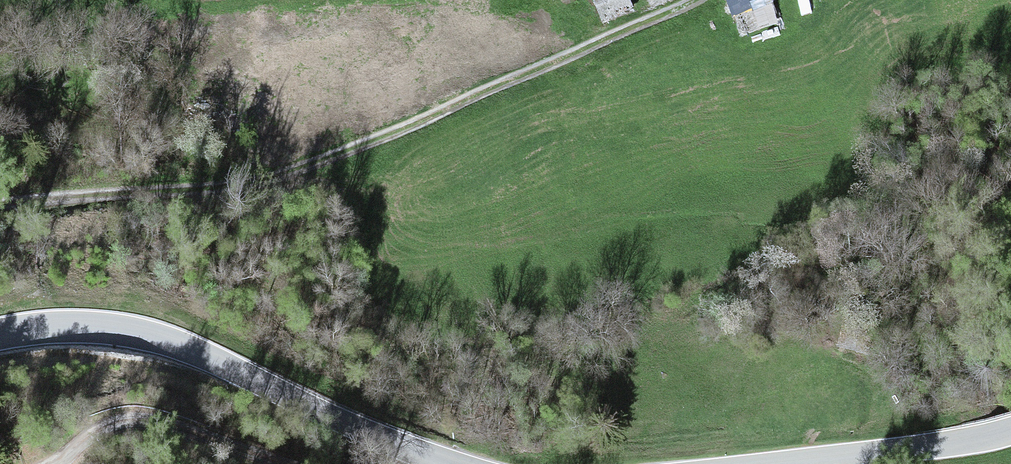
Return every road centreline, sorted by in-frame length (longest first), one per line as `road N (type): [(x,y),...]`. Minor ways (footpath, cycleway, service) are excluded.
road 1 (track): [(0,211),(214,184),(324,160),(696,0)]
road 2 (tertiary): [(455,463),(149,330),(74,314),(0,320)]
road 3 (tertiary): [(1010,425),(943,443),(784,463)]
road 4 (track): [(73,463),(90,441),(146,422),(281,463)]

